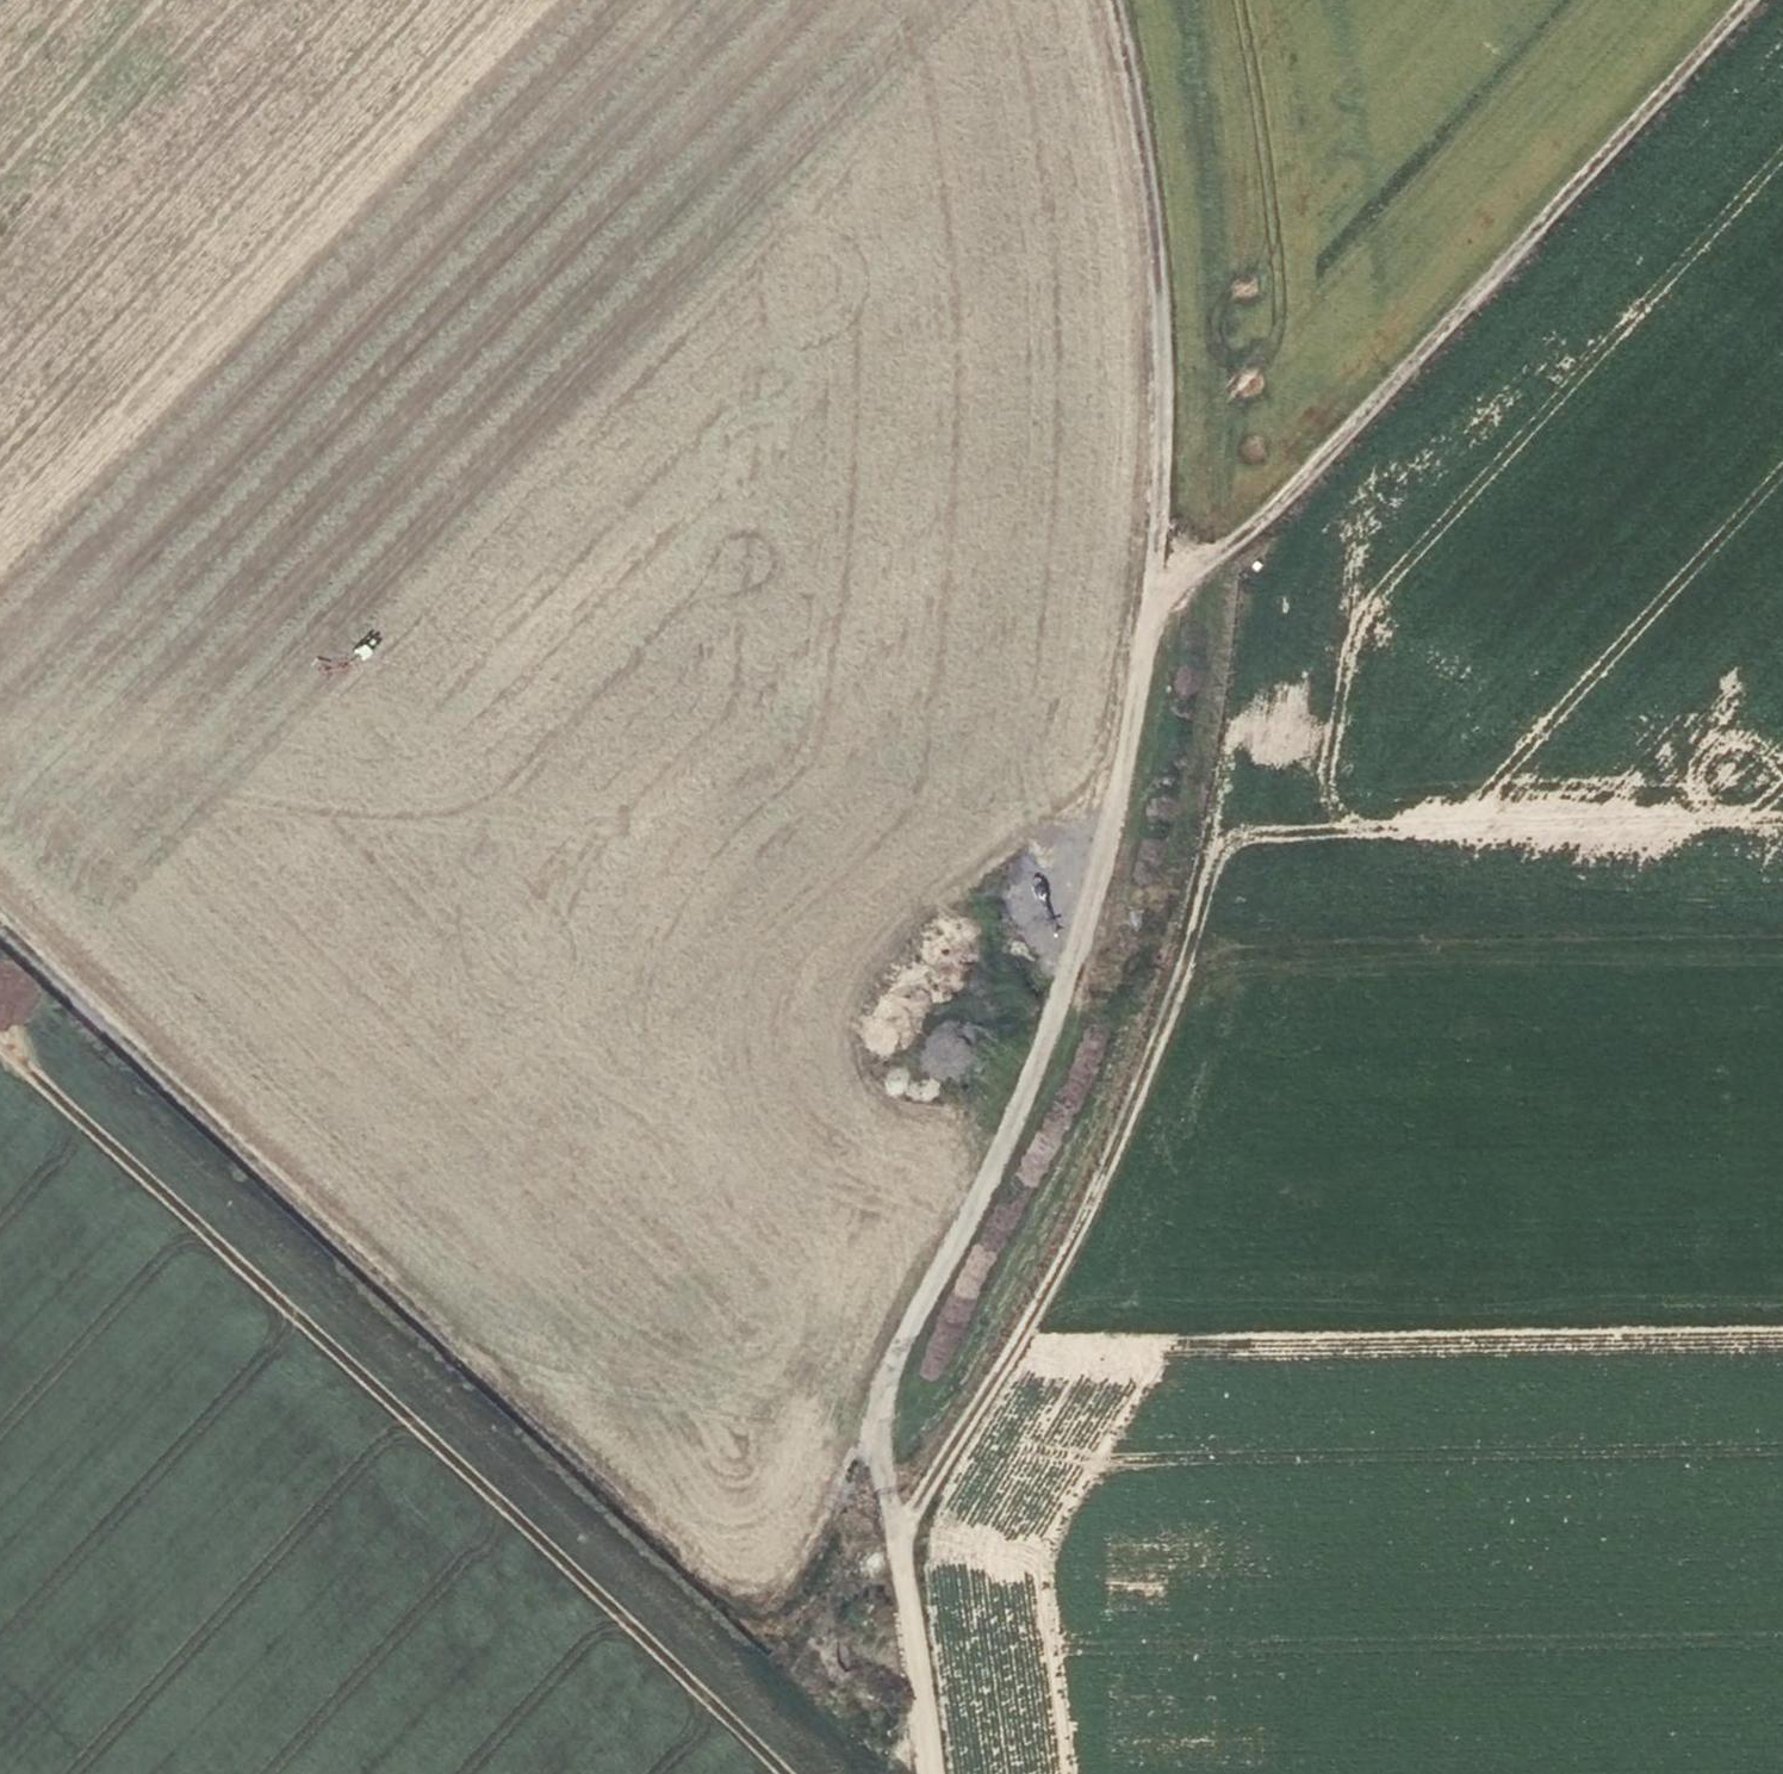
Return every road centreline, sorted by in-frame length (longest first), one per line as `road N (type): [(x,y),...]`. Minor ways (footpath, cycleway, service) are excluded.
road 1 (track): [(1220,849),(1180,982),(1023,1343),(900,1532)]
road 2 (unclassified): [(887,1478),(933,1773)]

